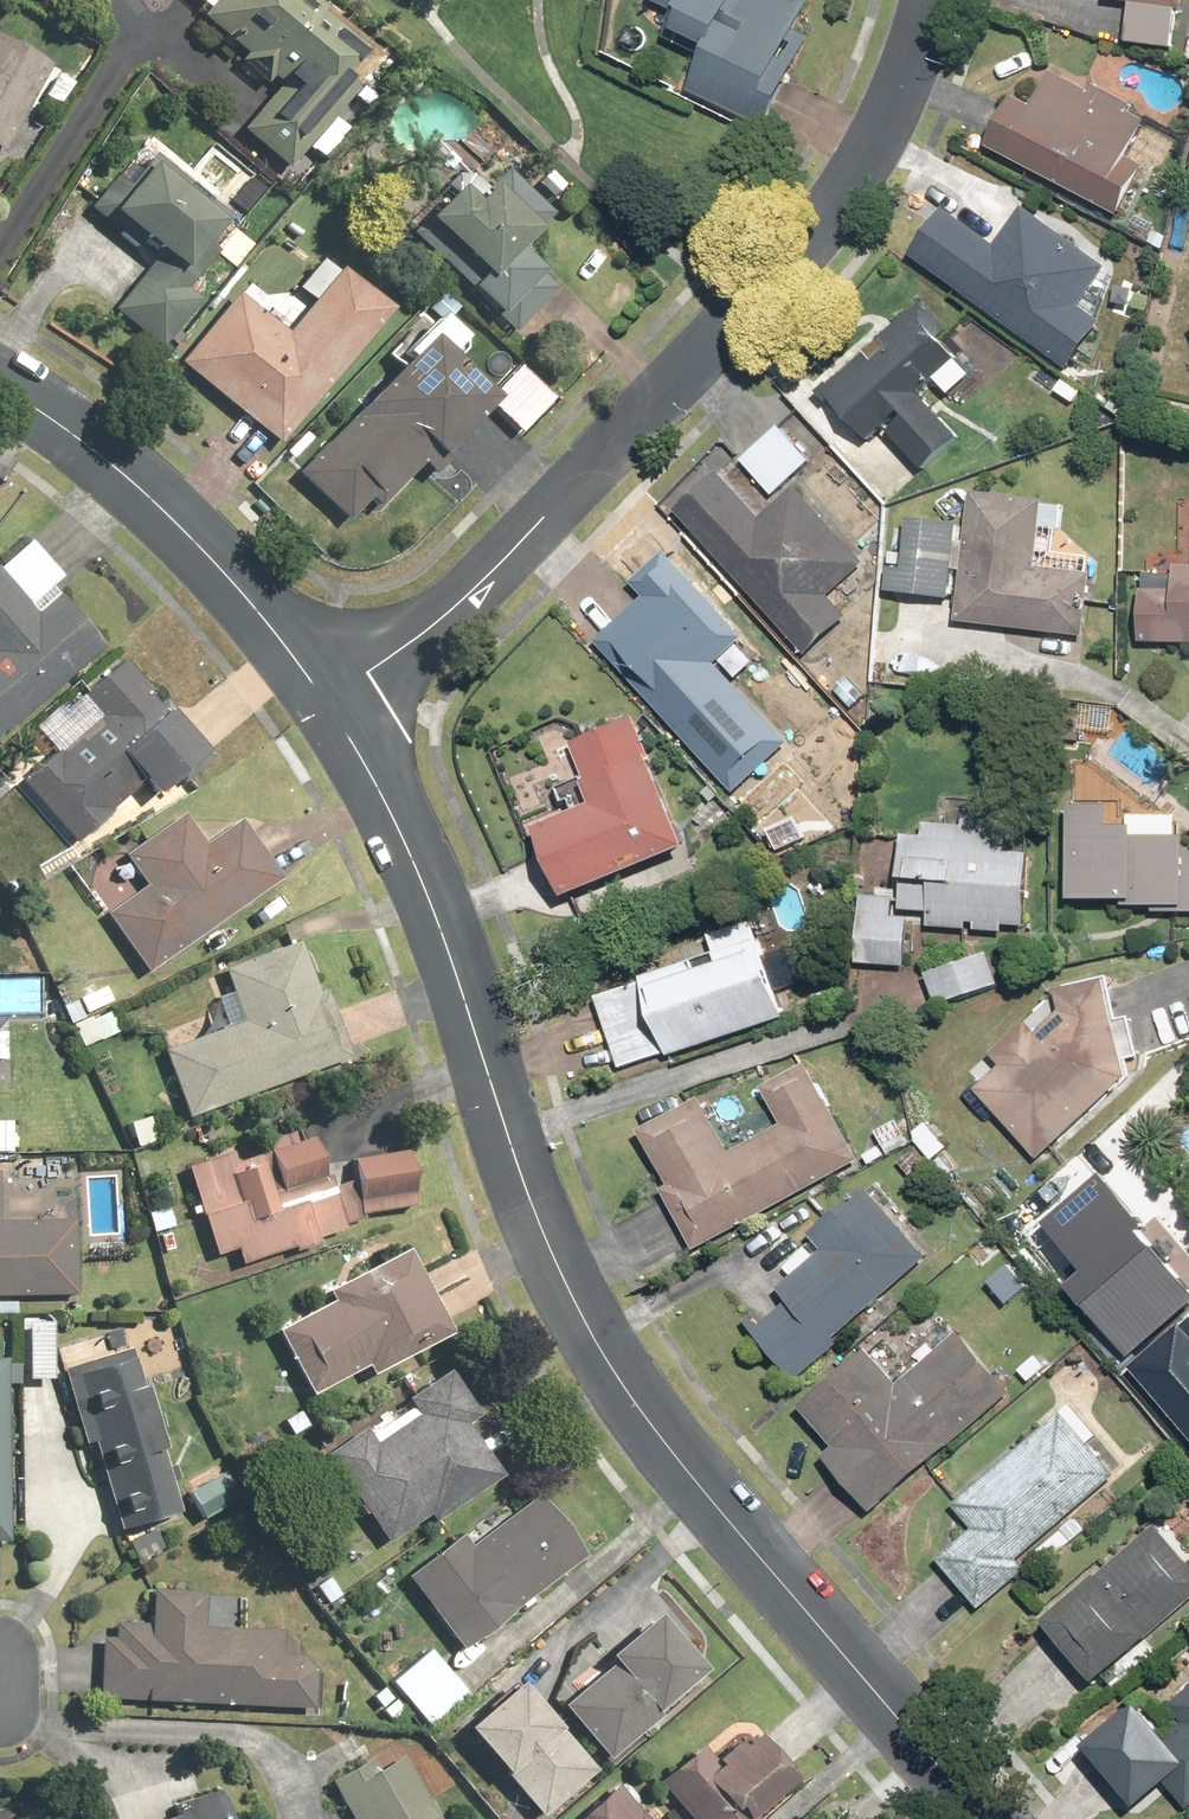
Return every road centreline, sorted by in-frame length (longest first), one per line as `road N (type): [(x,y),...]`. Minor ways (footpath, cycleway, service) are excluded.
road 1 (residential): [(985,1818),(664,1439),(591,1333),(530,1202),(421,878),(327,703)]
road 2 (residential): [(926,0),(890,105),(859,165),(744,314),(465,597),(327,703)]
road 3 (residential): [(327,703),(169,516),(122,472),(0,387)]

